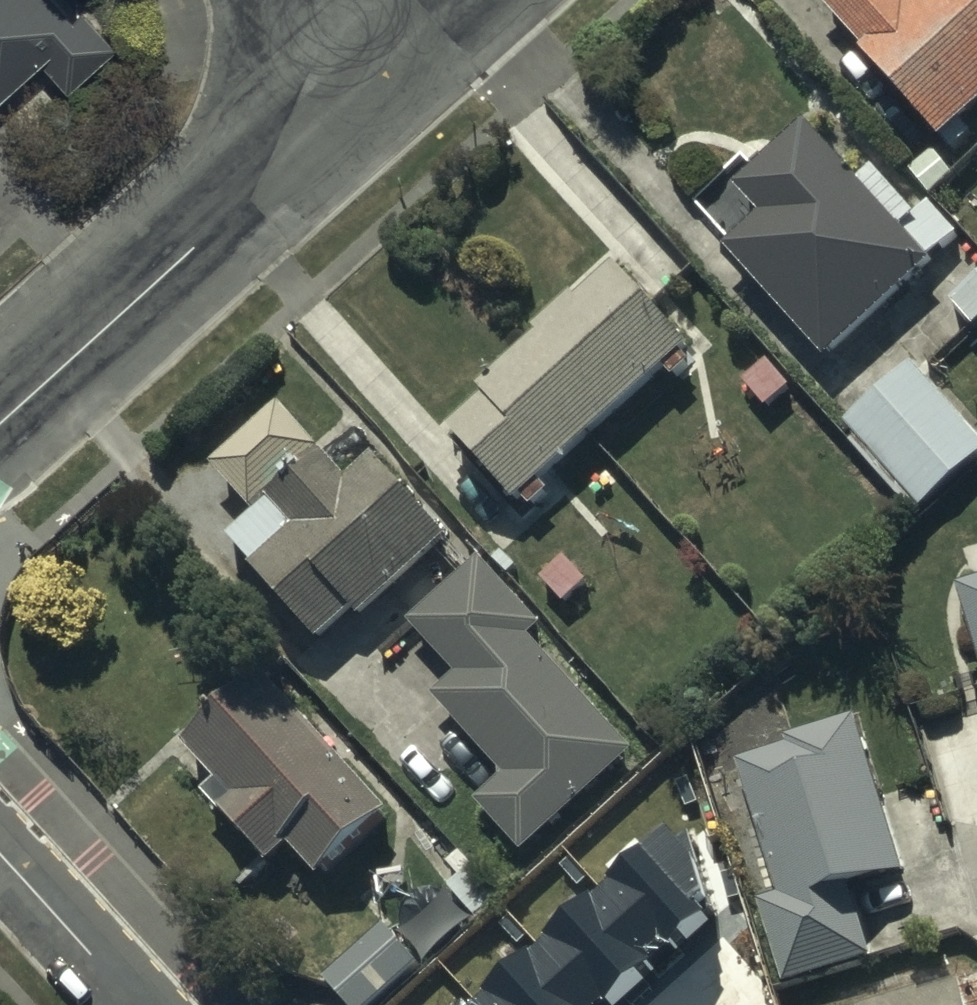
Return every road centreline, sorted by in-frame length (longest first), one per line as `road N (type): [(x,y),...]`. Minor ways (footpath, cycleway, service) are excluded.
road 1 (residential): [(0,423),(379,75)]
road 2 (residential): [(0,841),(148,1004)]

